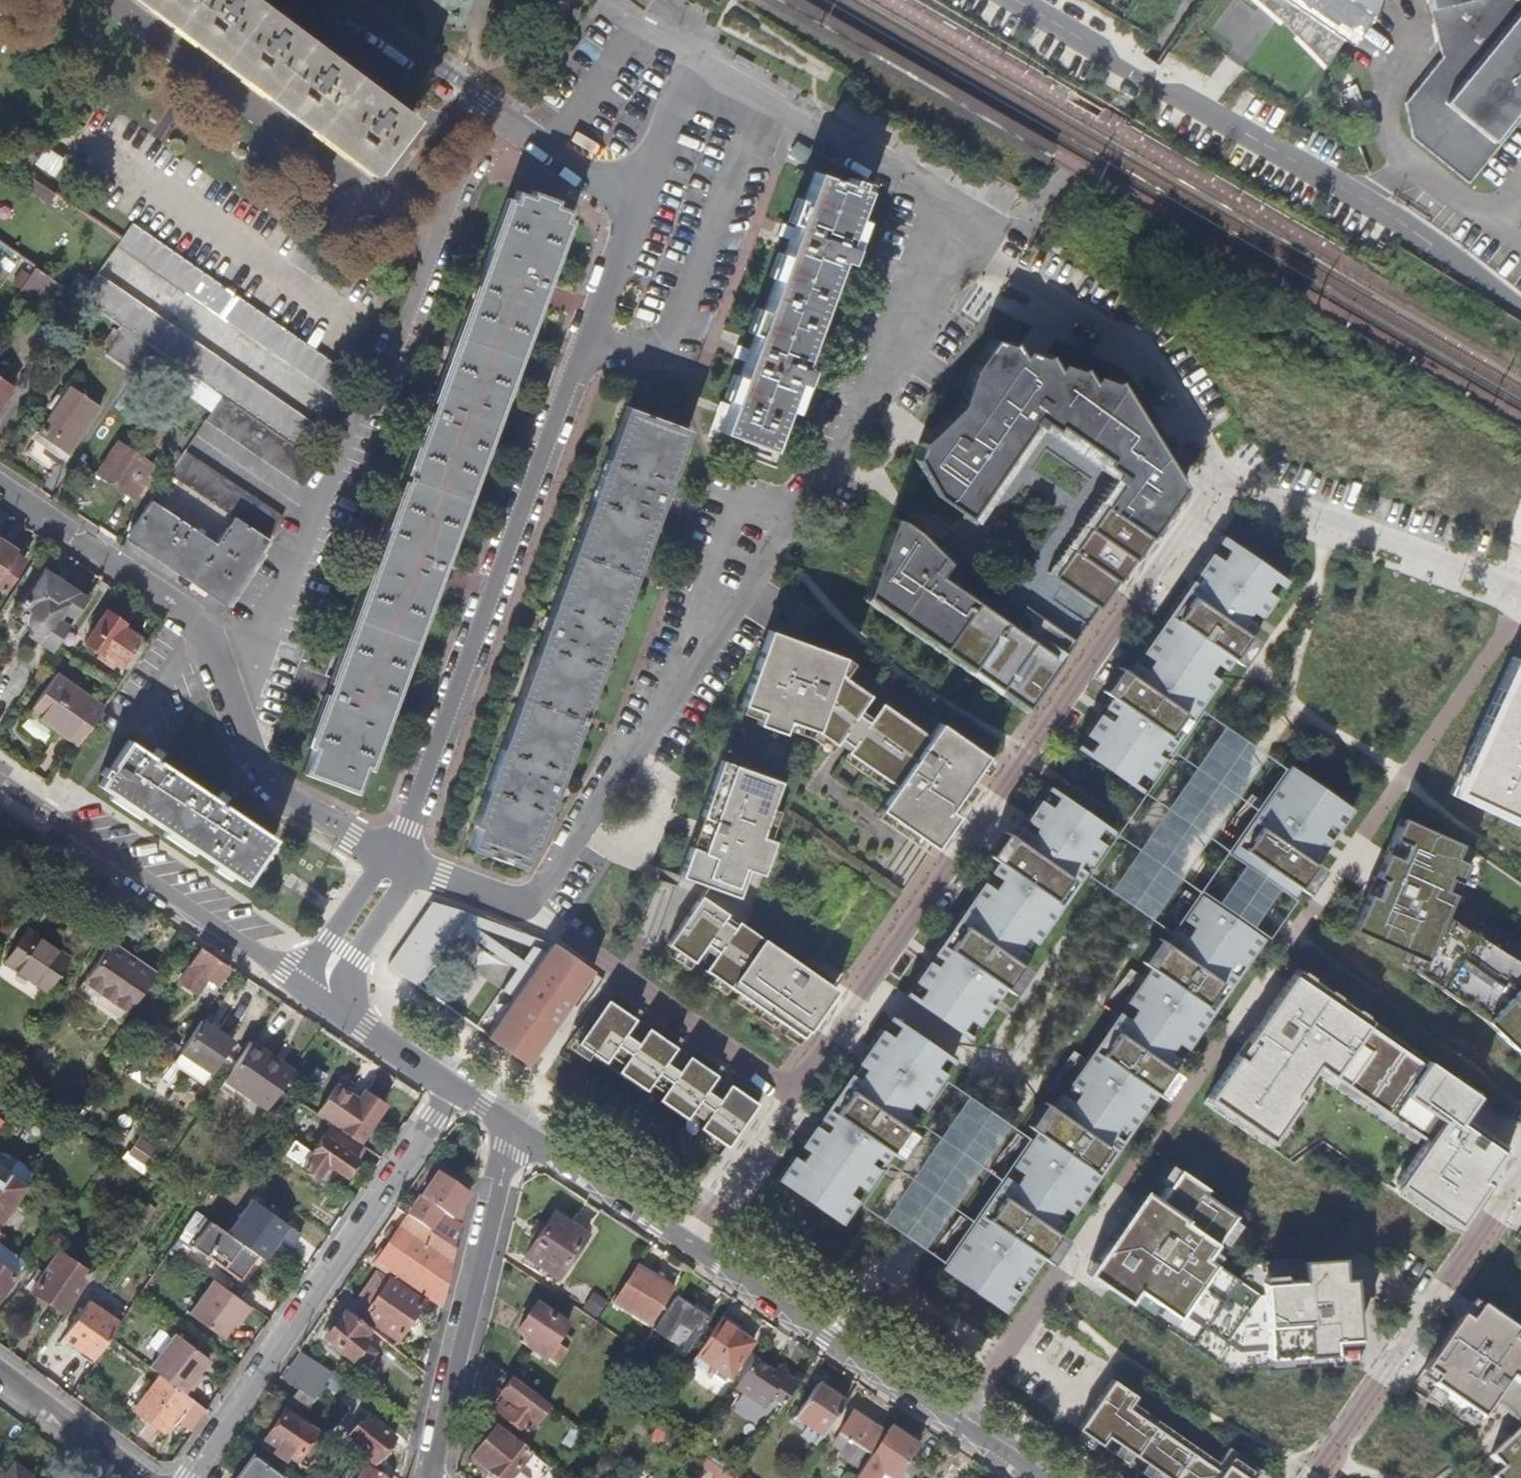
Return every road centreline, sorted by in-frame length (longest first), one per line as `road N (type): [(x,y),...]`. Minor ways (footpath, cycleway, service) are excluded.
road 1 (residential): [(637,206),(399,858)]
road 2 (residential): [(232,695),(431,242),(508,125)]
road 3 (residential): [(1008,0),(1520,311)]
road 4 (residential): [(977,224),(696,60),(637,206)]
road 5 (residential): [(186,1477),(454,1089)]
road 6 (residential): [(524,903),(768,541)]
road 7 (residential): [(804,1094),(1028,759)]
road 8 (residential): [(768,541),(977,224)]
road 9 (residential): [(298,980),(0,778)]
road 10 (residential): [(977,224),(1125,339),(1220,480)]
road 11 (residential): [(518,1131),(430,1477)]
road 12 (residential): [(1320,1477),(1520,1182)]
road 13 (residential): [(768,541),(895,670),(1028,759)]
road 14 (residential): [(524,903),(804,1094)]
road 15 (residential): [(1028,759),(1220,480)]
road 16 (residential): [(232,695),(198,618),(0,486)]
road 17 (residential): [(1220,480),(1520,597)]
road 18 (unclassified): [(959,1422),(698,1251)]
road 19 (residential): [(399,858),(278,794),(263,777),(232,695)]
road 20 (residential): [(331,0),(508,125)]
road 21 (unclassified): [(698,1251),(518,1131)]
road 22 (residential): [(959,1422),(1076,1248)]
road 23 (residential): [(698,1251),(804,1094)]
road 24 (residential): [(347,1017),(351,974),(395,893),(399,858)]
road 25 (residential): [(0,1375),(136,1477)]
road 26 (residential): [(399,858),(367,880),(298,980)]
road 27 (residential): [(637,206),(508,125)]
road 28 (residential): [(399,858),(501,902),(524,903)]
road 29 (unclassified): [(347,1017),(454,1089)]

